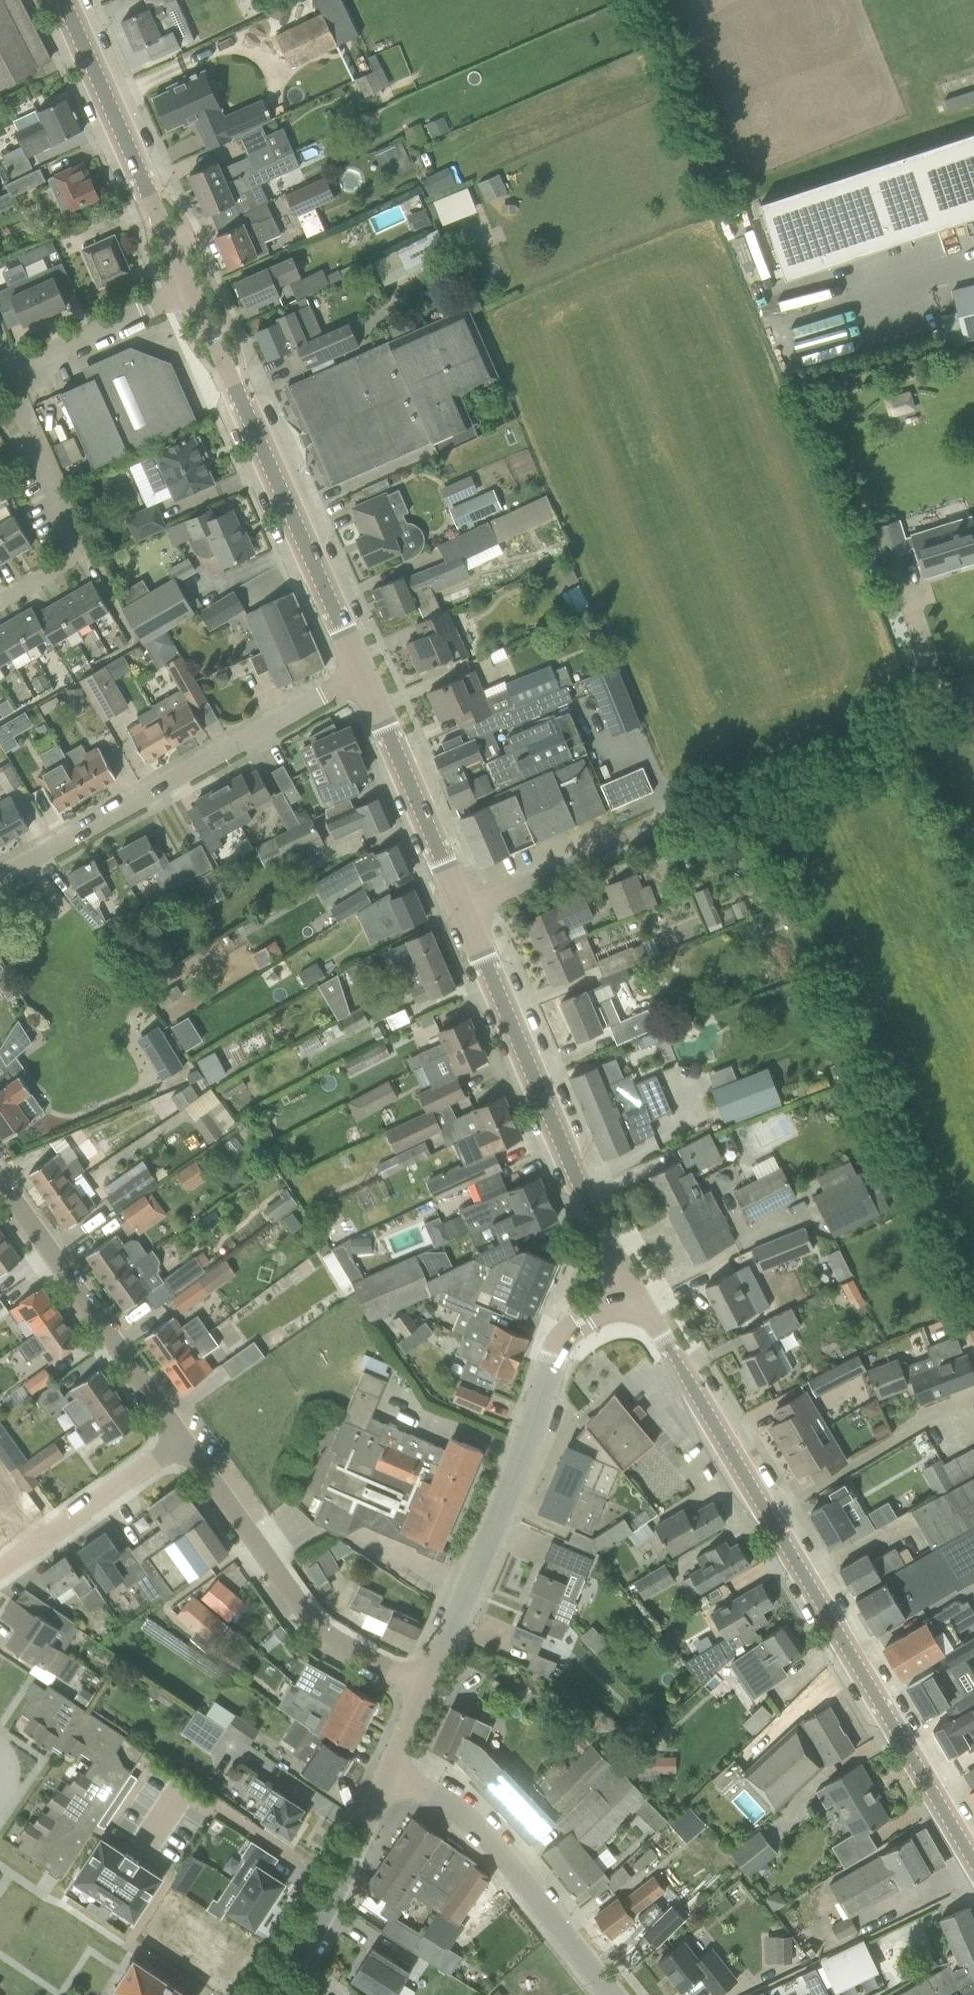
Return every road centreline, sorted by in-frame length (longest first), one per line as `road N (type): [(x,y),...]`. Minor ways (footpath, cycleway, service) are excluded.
road 1 (unclassified): [(464,910),(973,689)]
road 2 (tertiary): [(424,1683),(512,1487),(554,1353),(568,1328),(629,1289)]
road 3 (tertiary): [(362,674),(191,290)]
road 4 (residential): [(0,875),(362,674)]
road 5 (tertiary): [(629,1289),(464,910)]
road 6 (tertiary): [(973,1861),(771,1517)]
road 7 (residential): [(424,1683),(301,1613),(181,1443)]
road 8 (residential): [(181,1443),(0,1178)]
road 9 (residential): [(609,1994),(473,1823),(386,1774)]
road 10 (tertiary): [(191,290),(64,0)]
road 11 (residential): [(0,607),(71,564),(71,533),(6,365)]
road 12 (tertiary): [(771,1517),(629,1289)]
road 13 (tertiary): [(464,910),(362,674)]
road 14 (tertiary): [(271,1994),(318,1925),(386,1774)]
road 15 (unclassified): [(771,1517),(973,1402)]
road 16 (residential): [(0,1569),(181,1443)]
road 17 (residential): [(6,365),(170,300)]

